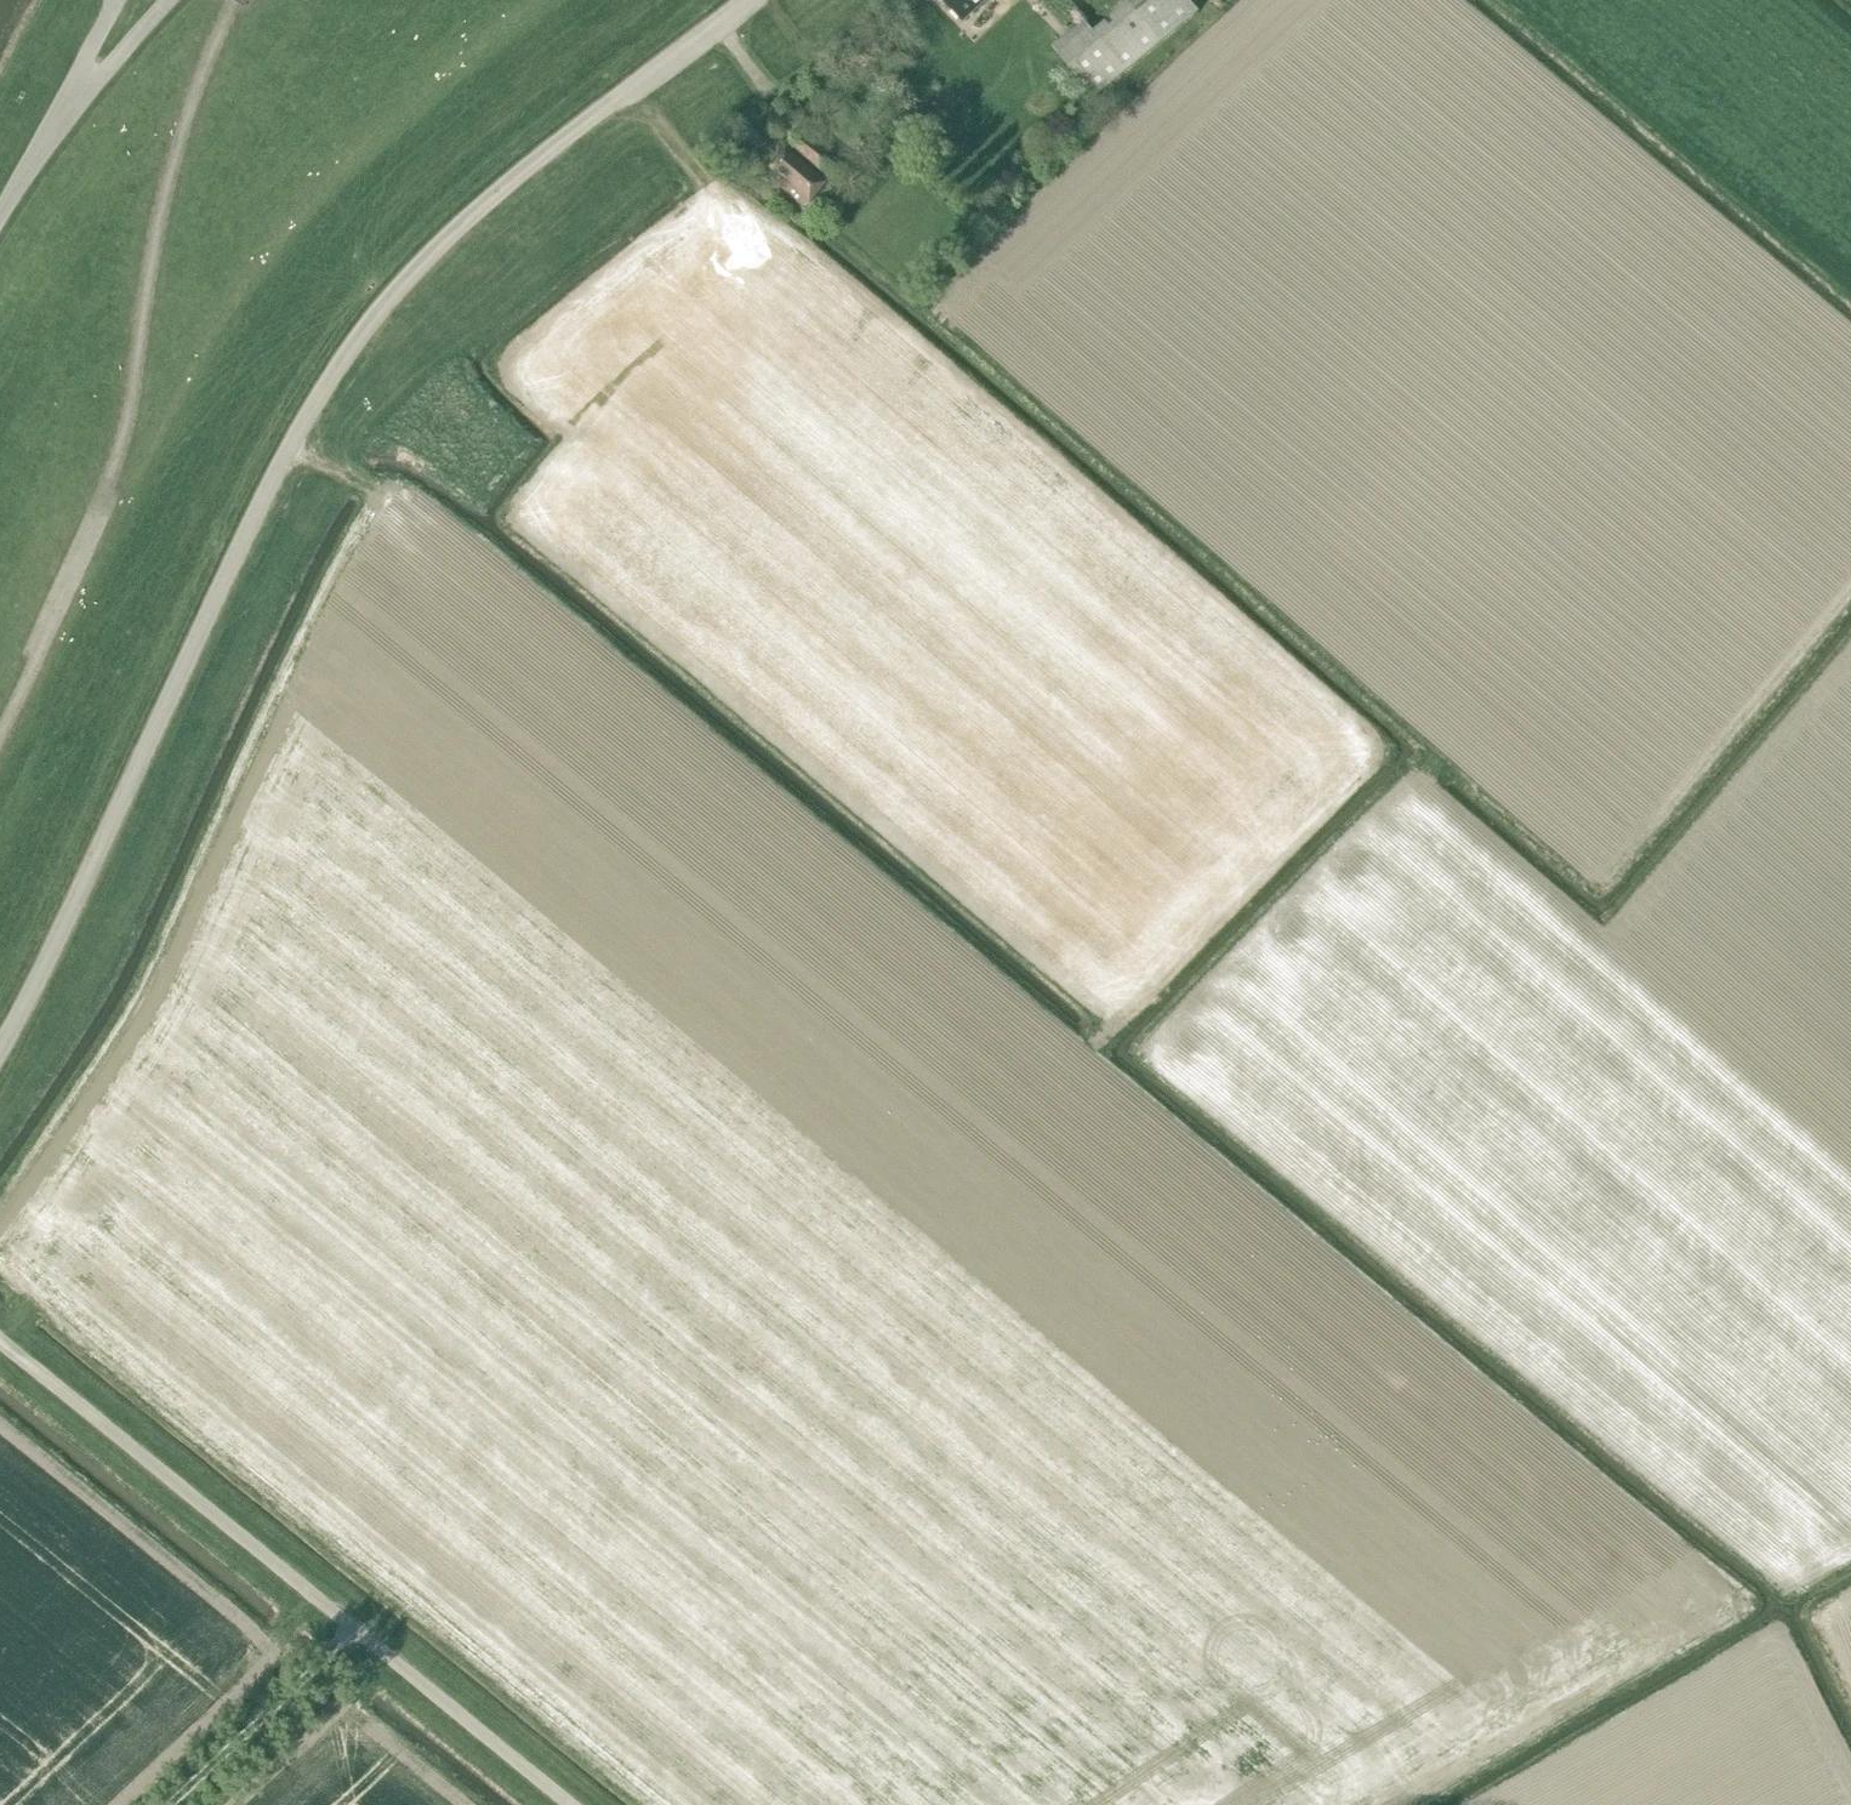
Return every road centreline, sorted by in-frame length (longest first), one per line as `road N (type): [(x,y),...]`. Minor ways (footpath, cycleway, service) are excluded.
road 1 (unclassified): [(0,1047),(261,502),(356,340),(483,206),(746,0)]
road 2 (unclassified): [(565,1804),(0,1344)]

